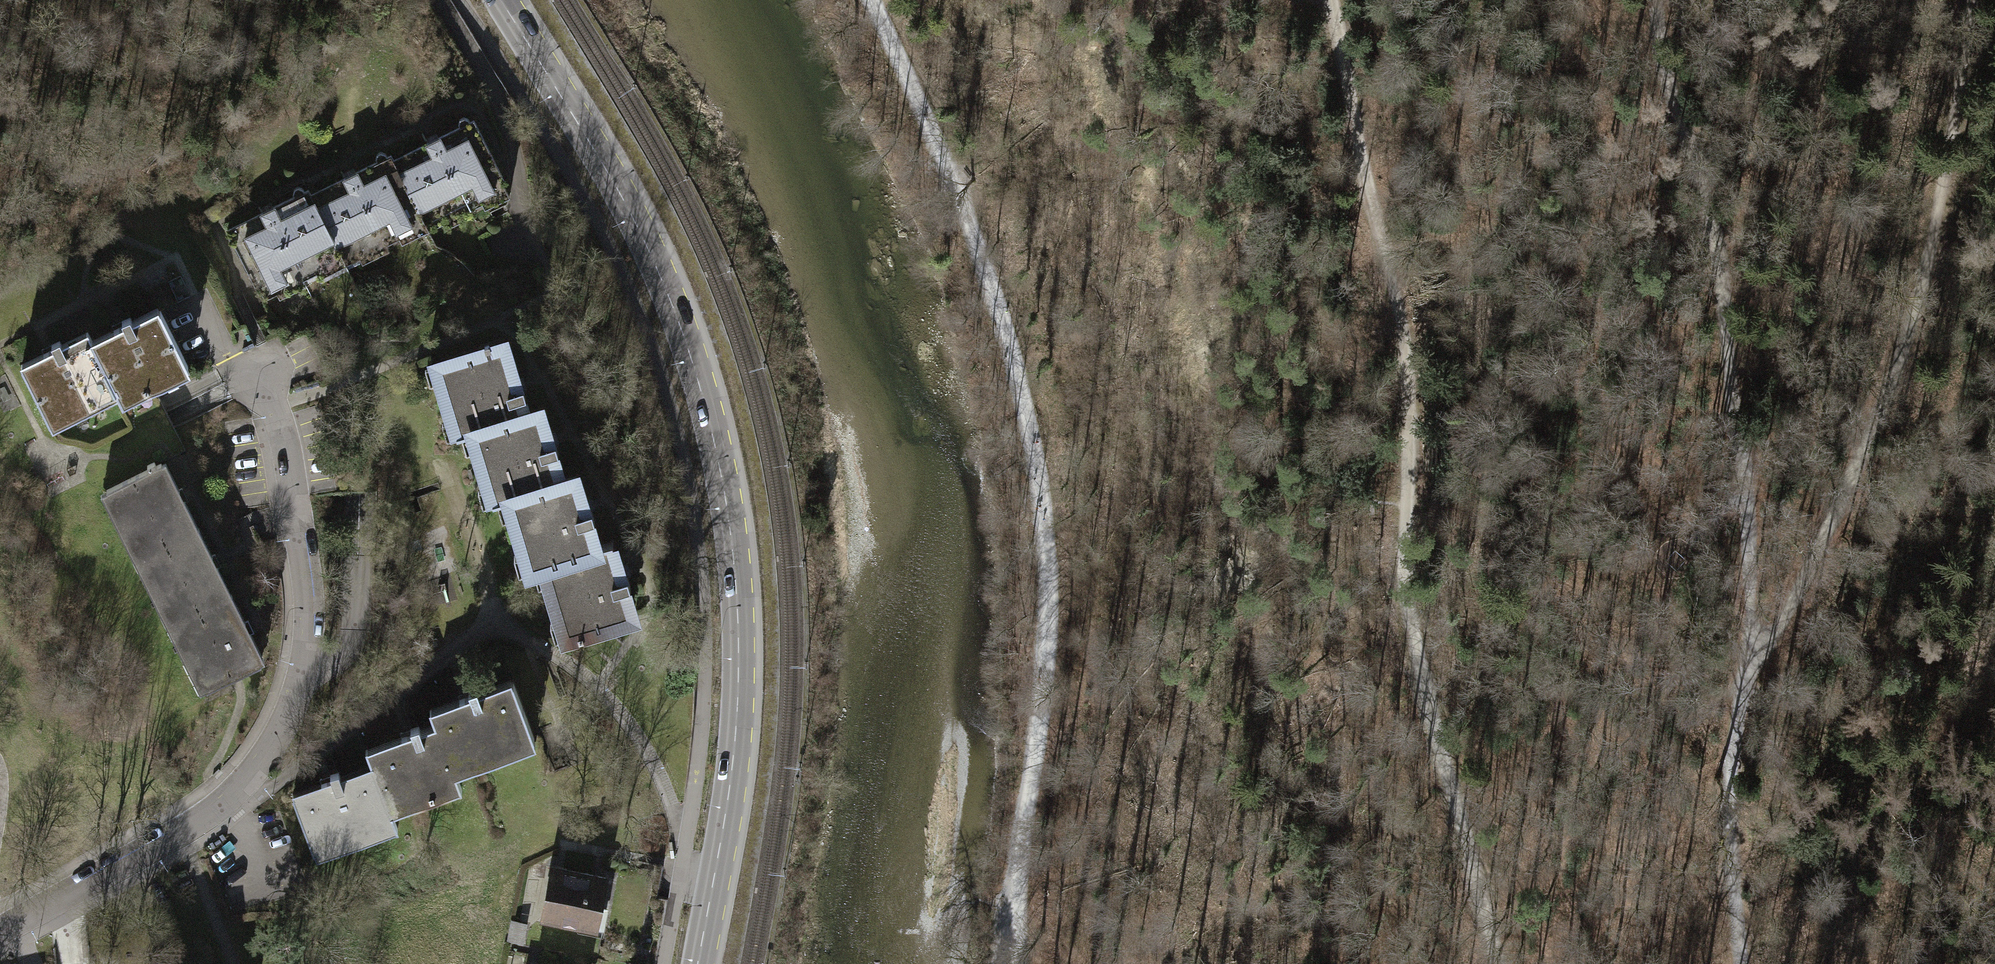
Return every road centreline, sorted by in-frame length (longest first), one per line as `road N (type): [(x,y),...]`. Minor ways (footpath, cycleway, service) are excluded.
road 1 (primary): [(703,963),(745,668),(730,510),(700,361),(627,195),(503,0)]
road 2 (track): [(1500,963),(1403,588),(1410,378),(1330,0)]
road 3 (track): [(1009,938),(1040,708),(1048,544),(992,291),(942,154),(869,0)]
road 4 (residential): [(0,929),(232,791),(279,725),(299,675),(302,565),(272,411),(258,378)]
road 5 (track): [(1750,648),(1779,625),(1811,571),(1908,336),(1967,0)]
road 6 (track): [(1656,0),(1720,266),(1745,496)]
road 7 (track): [(1750,648),(1731,763),(1729,876),(1741,963)]

